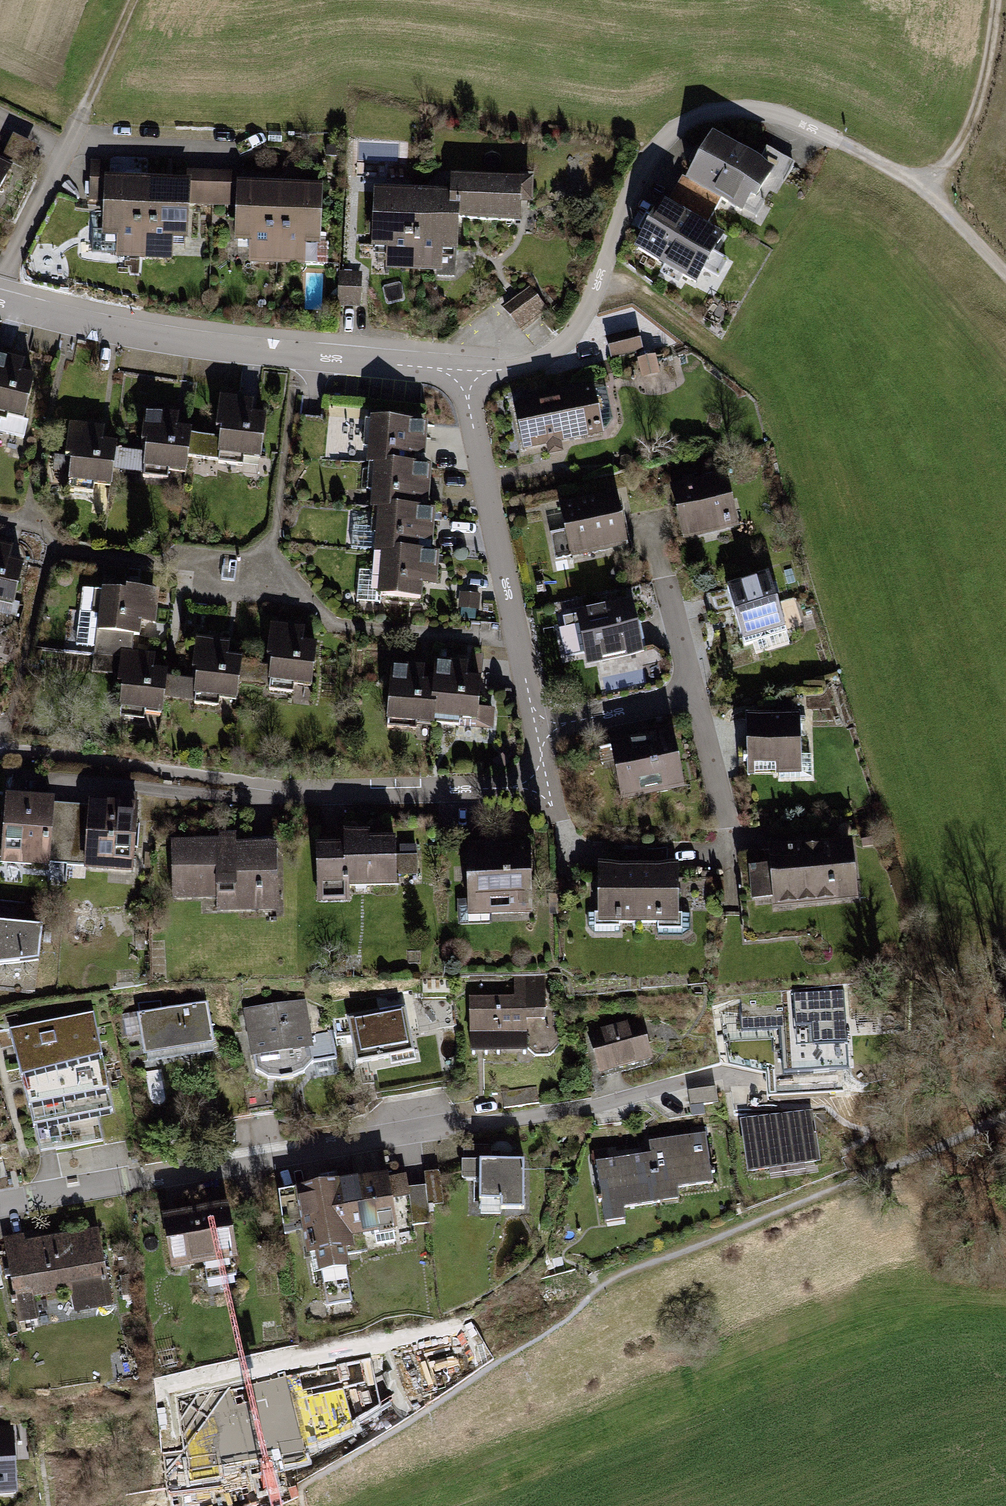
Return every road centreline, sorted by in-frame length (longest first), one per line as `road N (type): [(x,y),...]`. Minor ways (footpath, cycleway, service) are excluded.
road 1 (residential): [(300,794),(548,787),(462,370)]
road 2 (residential): [(462,370),(535,364),(574,336),(636,181),(677,127),(750,110),(835,140)]
road 3 (residential): [(0,303),(155,337),(462,370)]
road 4 (residential): [(0,1208),(448,1123)]
road 5 (track): [(1005,274),(926,192),(835,140)]
road 6 (track): [(926,192),(971,123),(996,0)]
road 7 (track): [(137,0),(67,148)]

